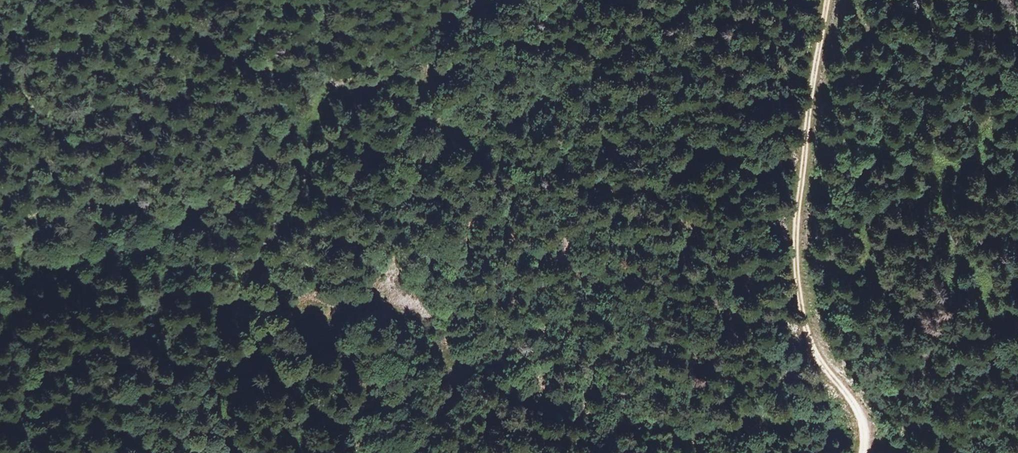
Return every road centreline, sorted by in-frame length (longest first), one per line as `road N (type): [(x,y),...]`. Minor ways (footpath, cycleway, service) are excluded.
road 1 (track): [(819,0),(803,128),(797,282),(810,356),(865,433),(865,452)]

